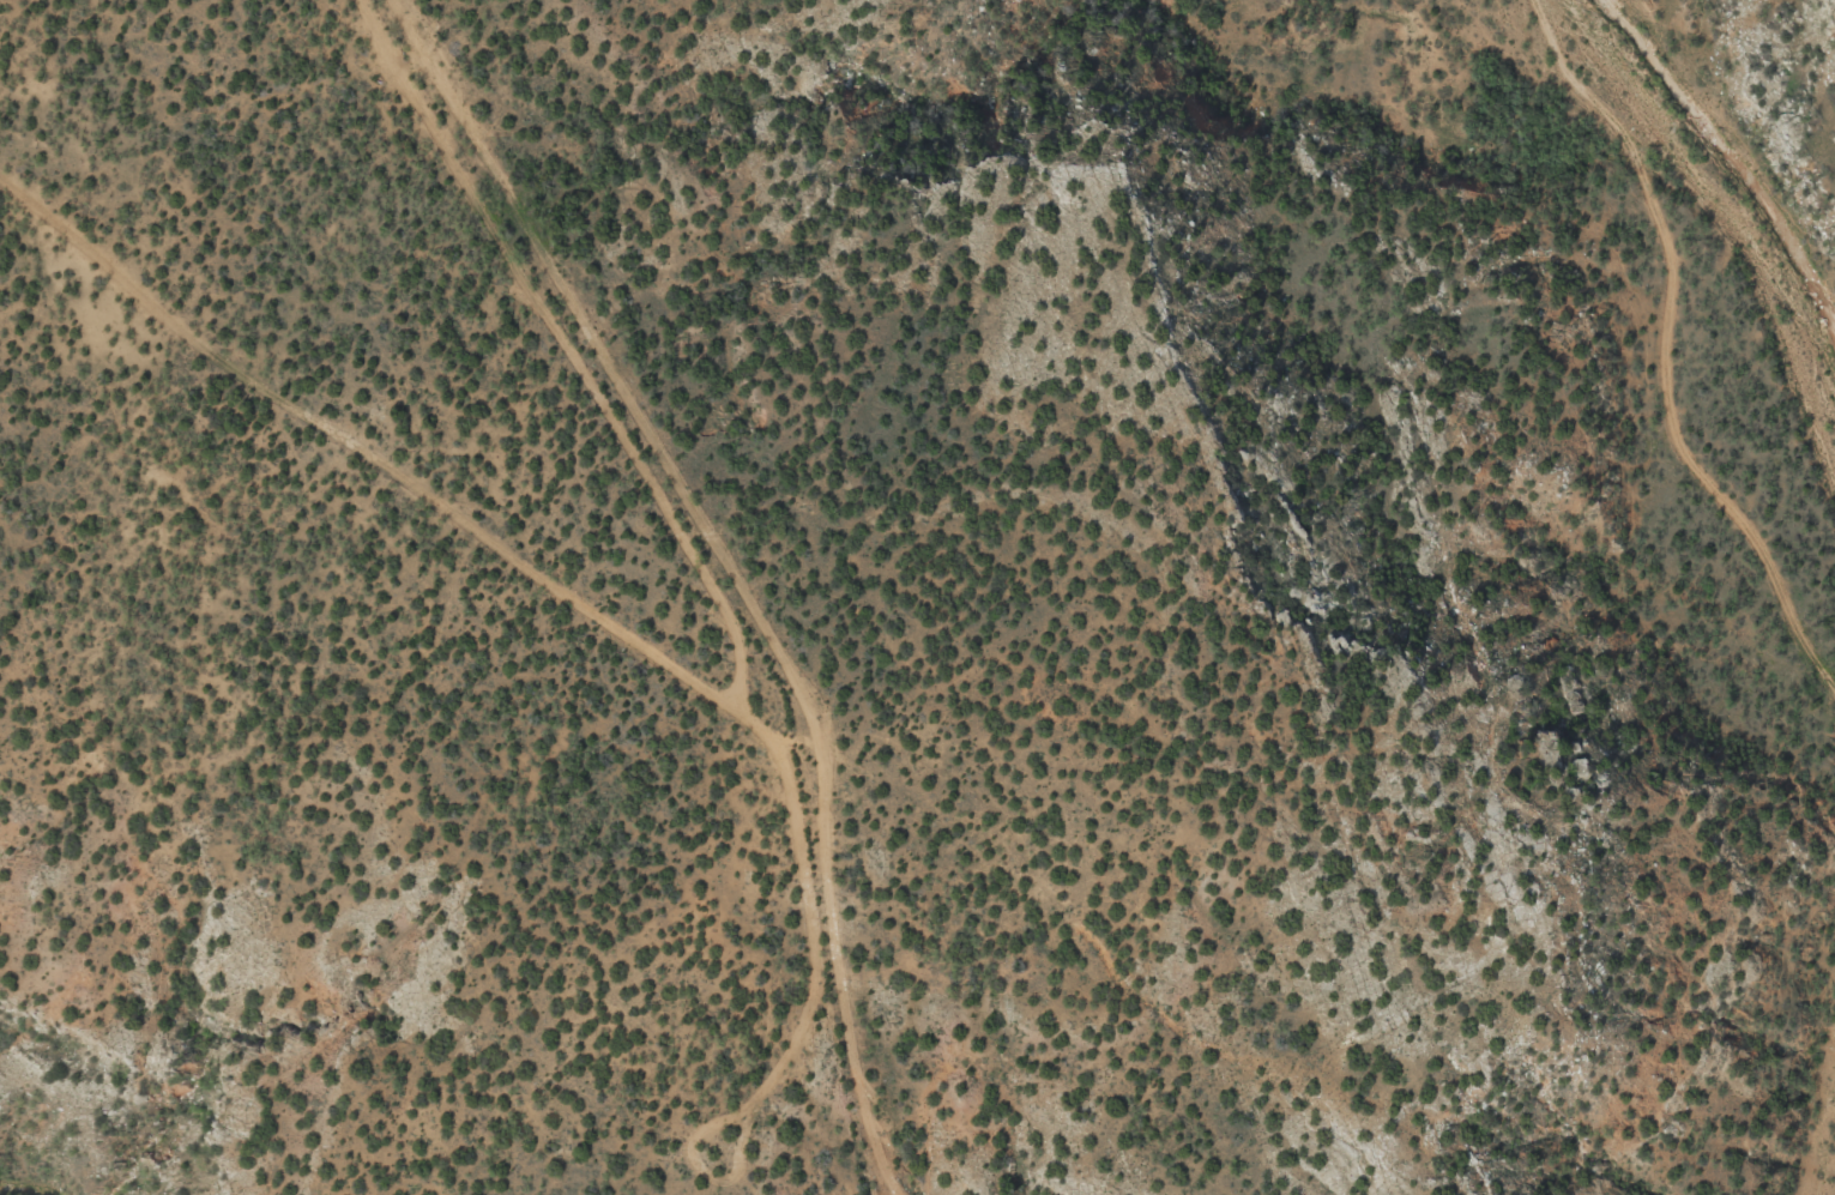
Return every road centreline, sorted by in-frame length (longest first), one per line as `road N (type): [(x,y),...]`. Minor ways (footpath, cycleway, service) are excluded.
road 1 (residential): [(1834,976),(1652,696),(1677,460),(1626,386),(1552,343),(1402,200),(1390,113),(1371,95),(1371,52),(1343,0)]

